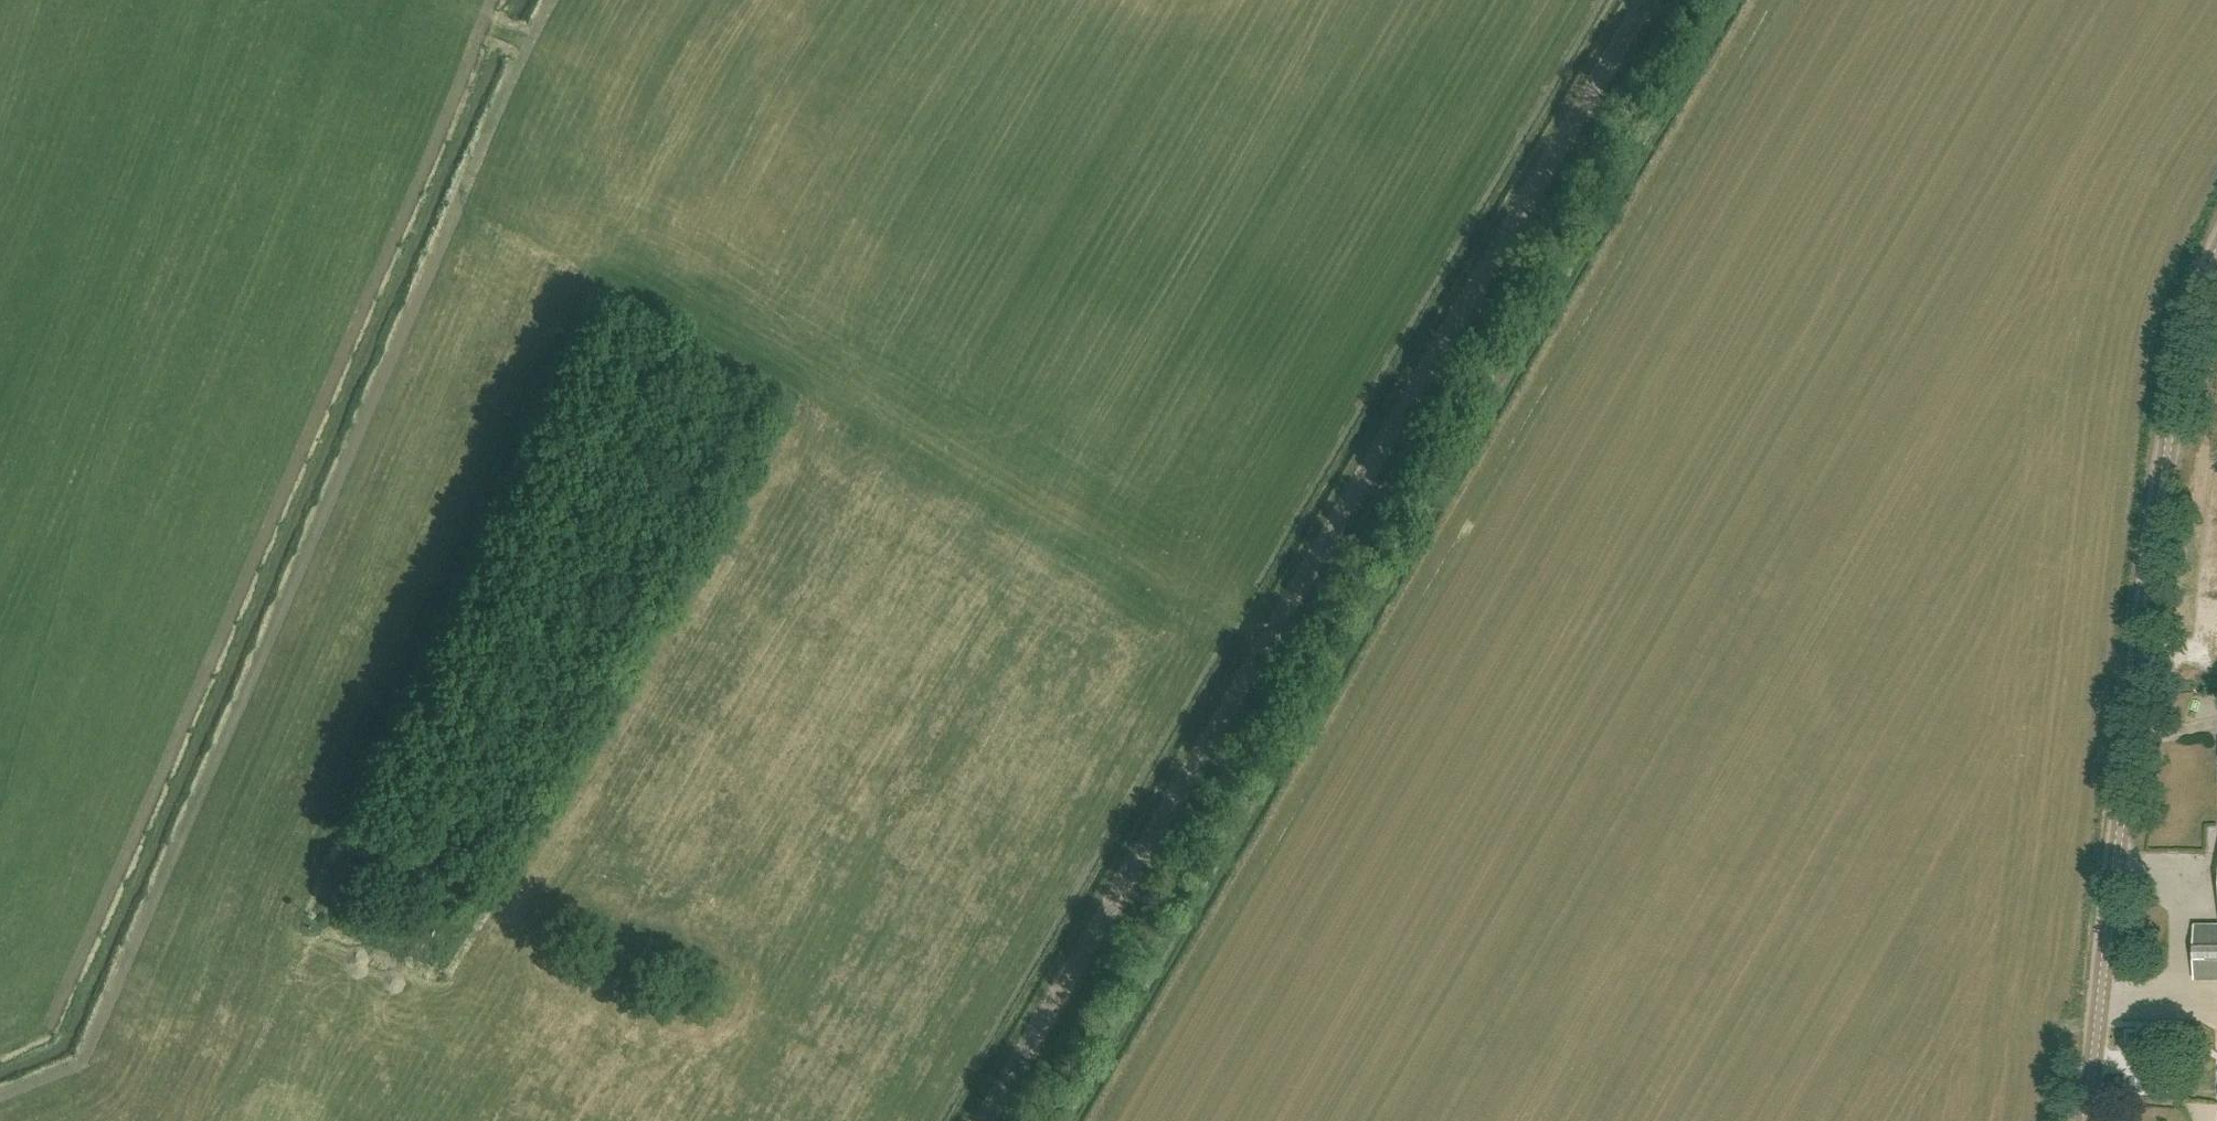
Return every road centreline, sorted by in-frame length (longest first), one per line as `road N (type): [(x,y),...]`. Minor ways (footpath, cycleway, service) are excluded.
road 1 (unclassified): [(1647,0),(982,1120)]
road 2 (unclassified): [(2083,1120),(2177,406),(2216,275)]

